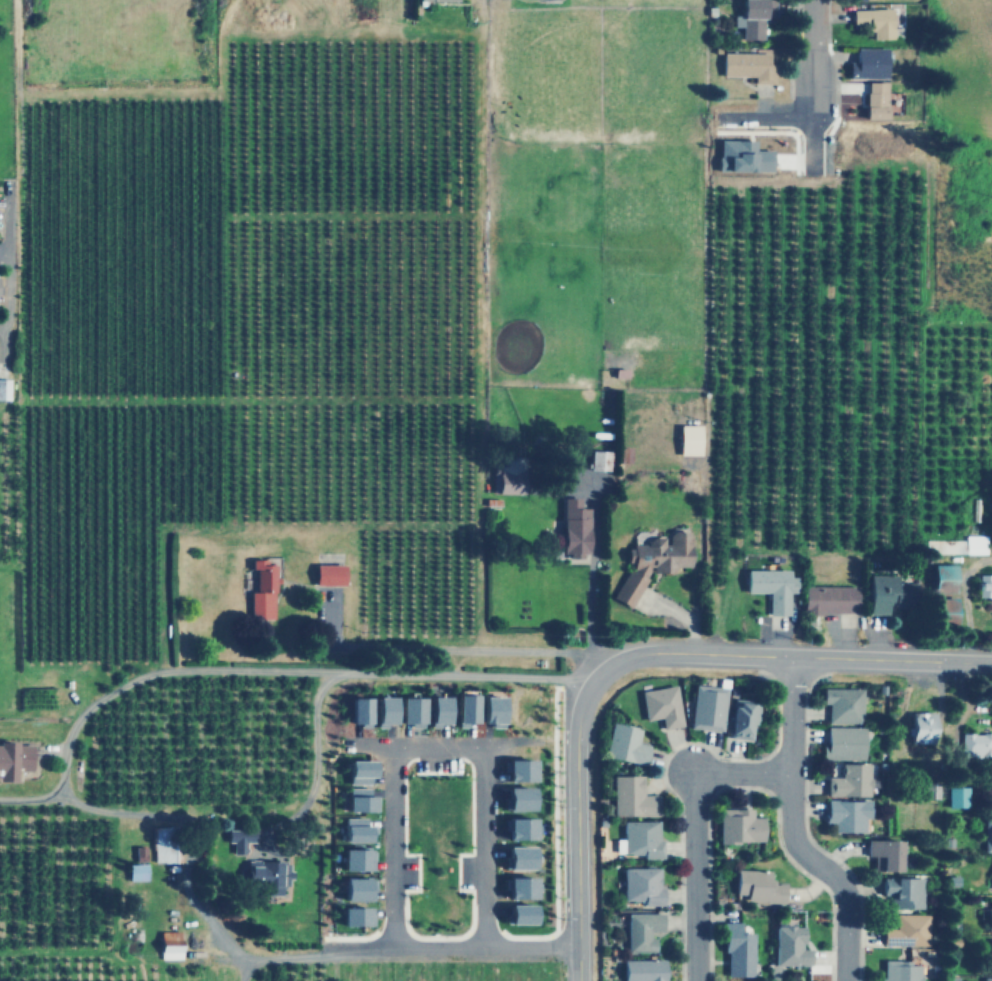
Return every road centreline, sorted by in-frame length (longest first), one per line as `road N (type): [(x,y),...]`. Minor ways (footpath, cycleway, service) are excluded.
road 1 (residential): [(45,800),(64,781),(81,714),(155,672),(592,677)]
road 2 (residential): [(395,955),(392,752),(490,752),(490,955)]
road 3 (secondary): [(991,665),(642,653),(592,677)]
road 4 (residential): [(579,955),(227,954)]
road 5 (residential): [(843,980),(843,887),(792,834),(791,657)]
road 6 (residential): [(16,0),(18,176),(7,189),(6,327)]
road 7 (secondary): [(592,677),(578,713),(579,980)]
road 8 (residential): [(790,775),(695,773),(697,980)]

